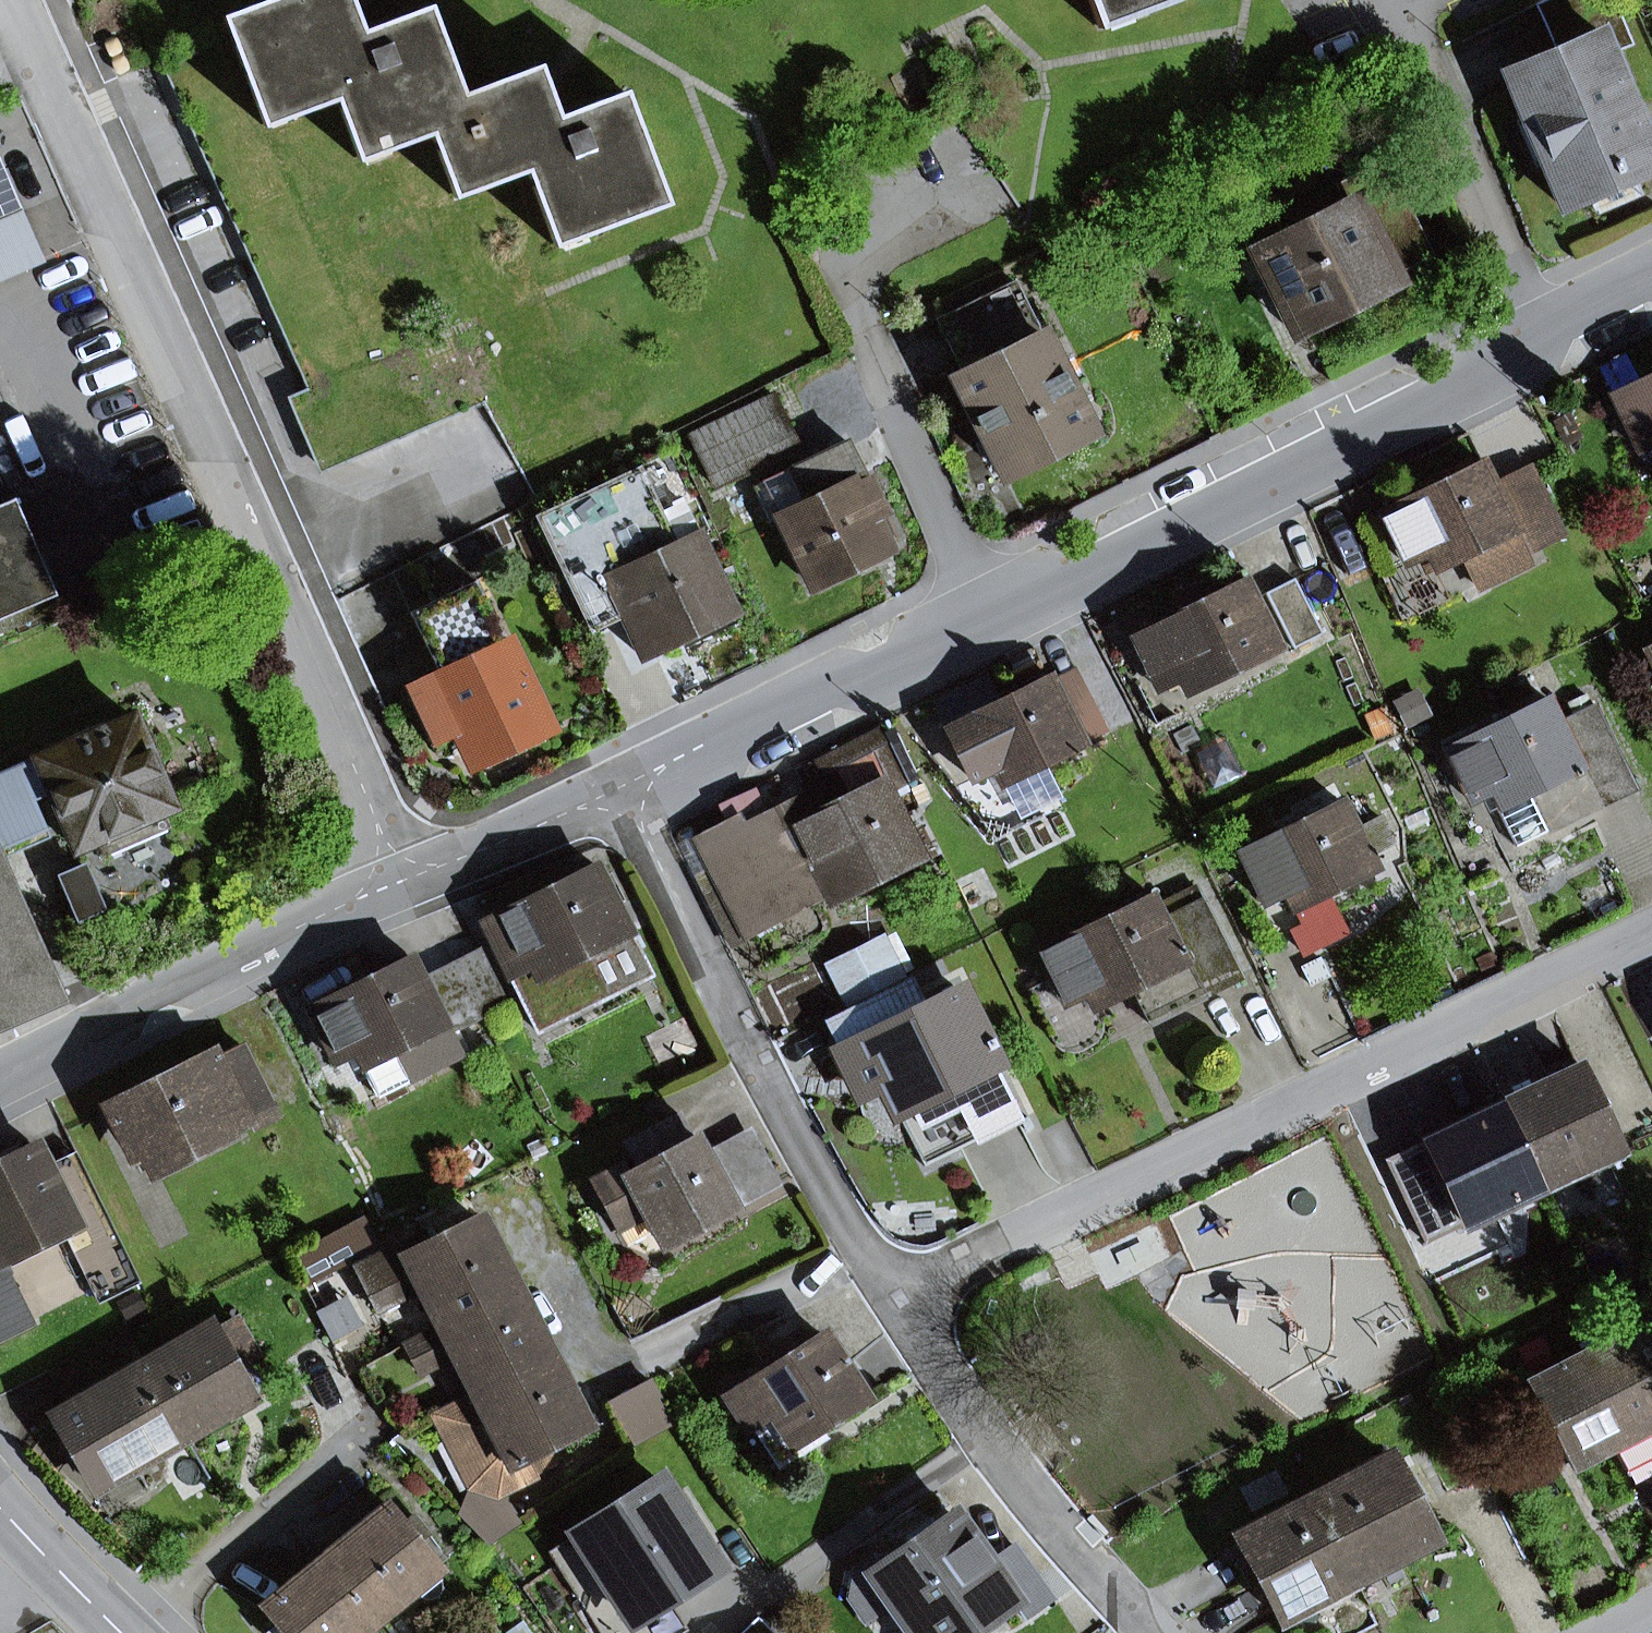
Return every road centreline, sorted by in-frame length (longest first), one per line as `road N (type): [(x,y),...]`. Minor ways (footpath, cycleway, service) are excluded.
road 1 (residential): [(1651,283),(620,788)]
road 2 (residential): [(404,881),(11,0)]
road 3 (residential): [(1651,935),(896,1297)]
road 4 (residential): [(620,788),(811,1160),(896,1297)]
road 5 (residential): [(404,881),(0,1089)]
road 6 (residential): [(896,1297),(985,1442),(1155,1632)]
road 7 (residential): [(620,788),(404,881)]
road 8 (tertiary): [(123,1632),(0,1508)]

